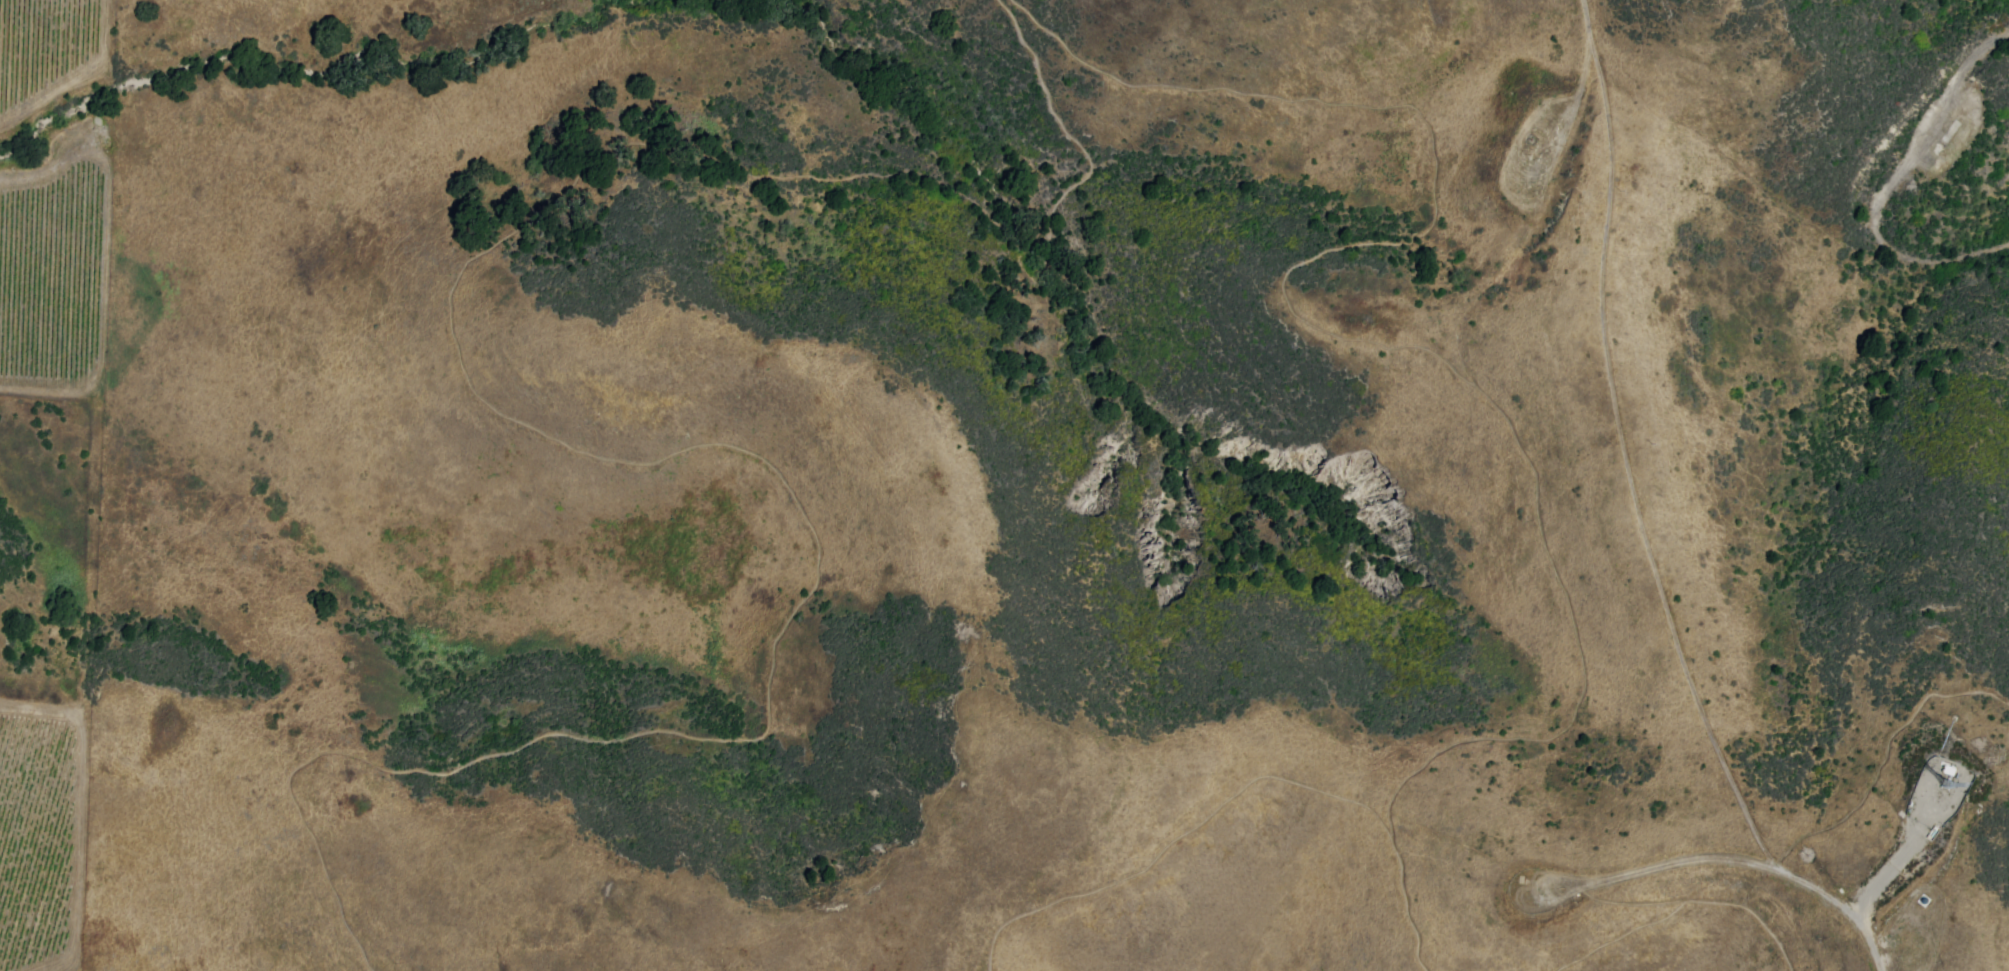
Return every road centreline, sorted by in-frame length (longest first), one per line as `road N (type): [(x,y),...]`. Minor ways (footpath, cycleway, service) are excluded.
road 1 (residential): [(2008,34),(1973,59),(1875,211),(1886,242),(1911,253),(2008,244)]

